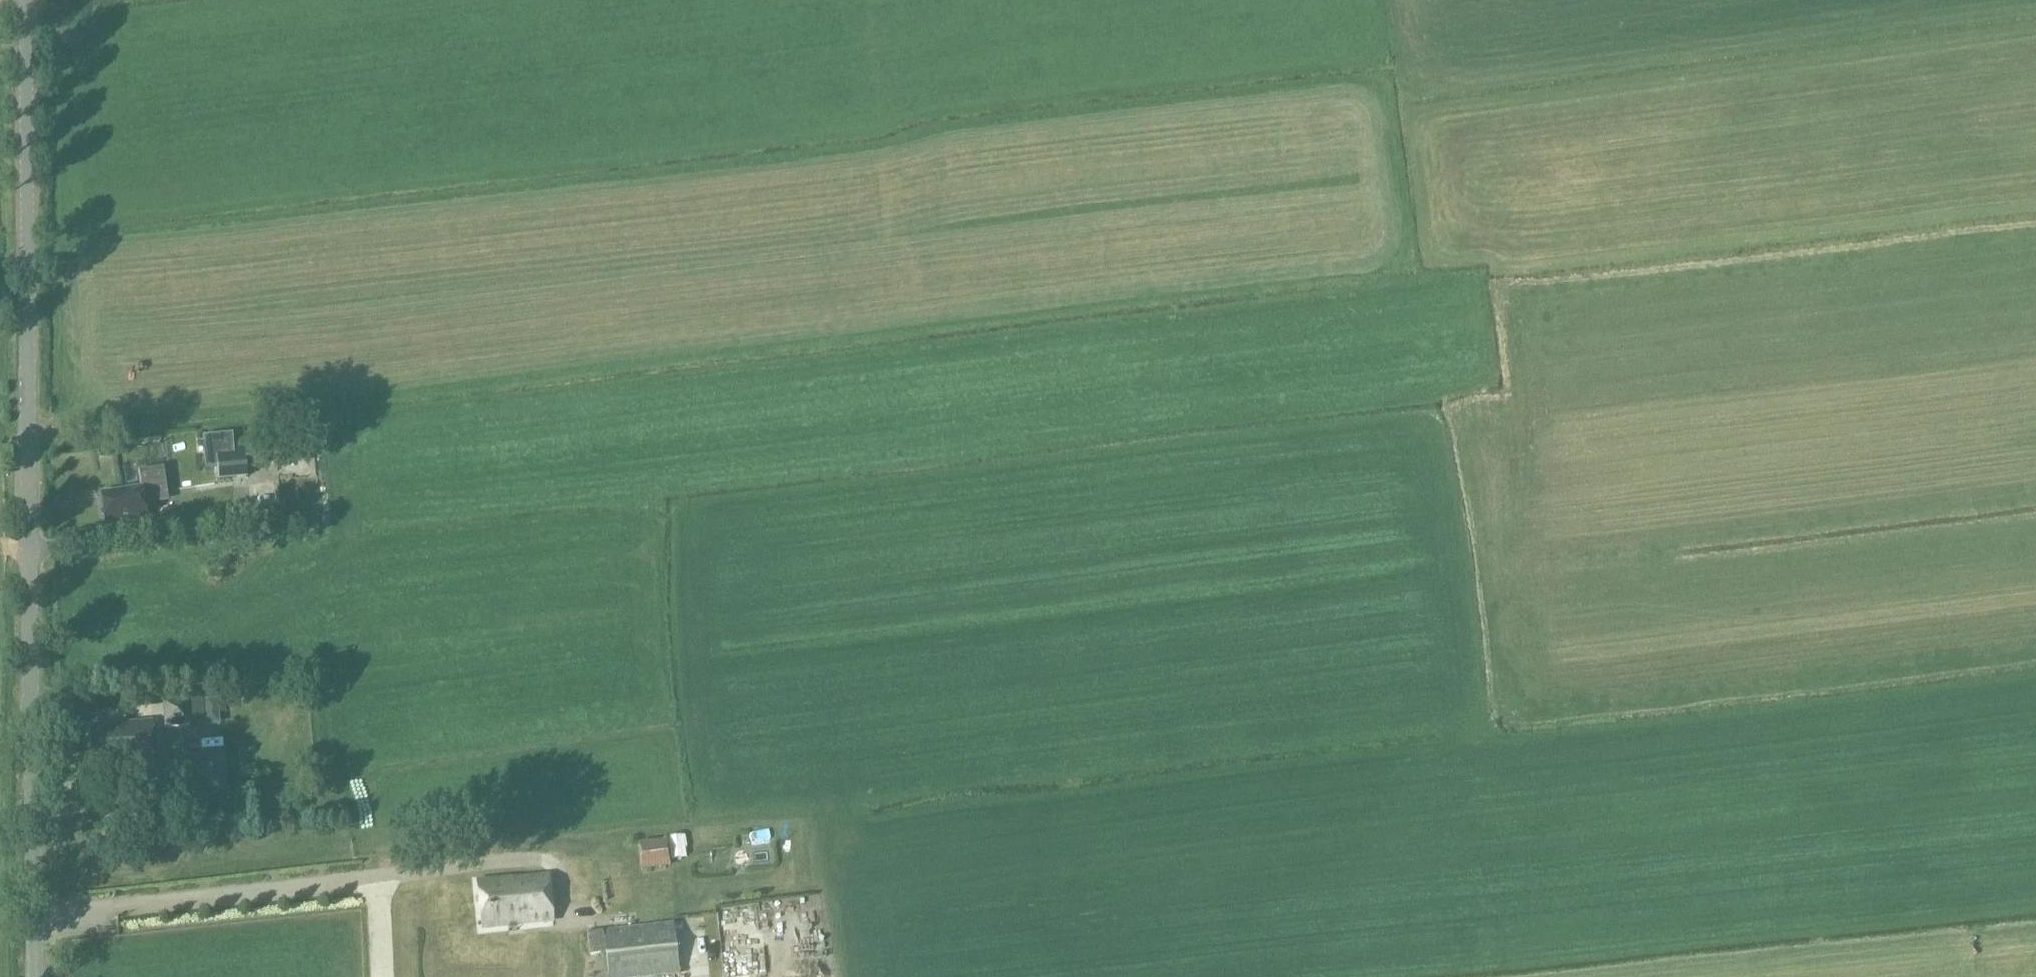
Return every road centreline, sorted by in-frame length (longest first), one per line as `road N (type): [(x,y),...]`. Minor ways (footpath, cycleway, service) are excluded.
road 1 (tertiary): [(36,976),(26,485),(30,0)]

